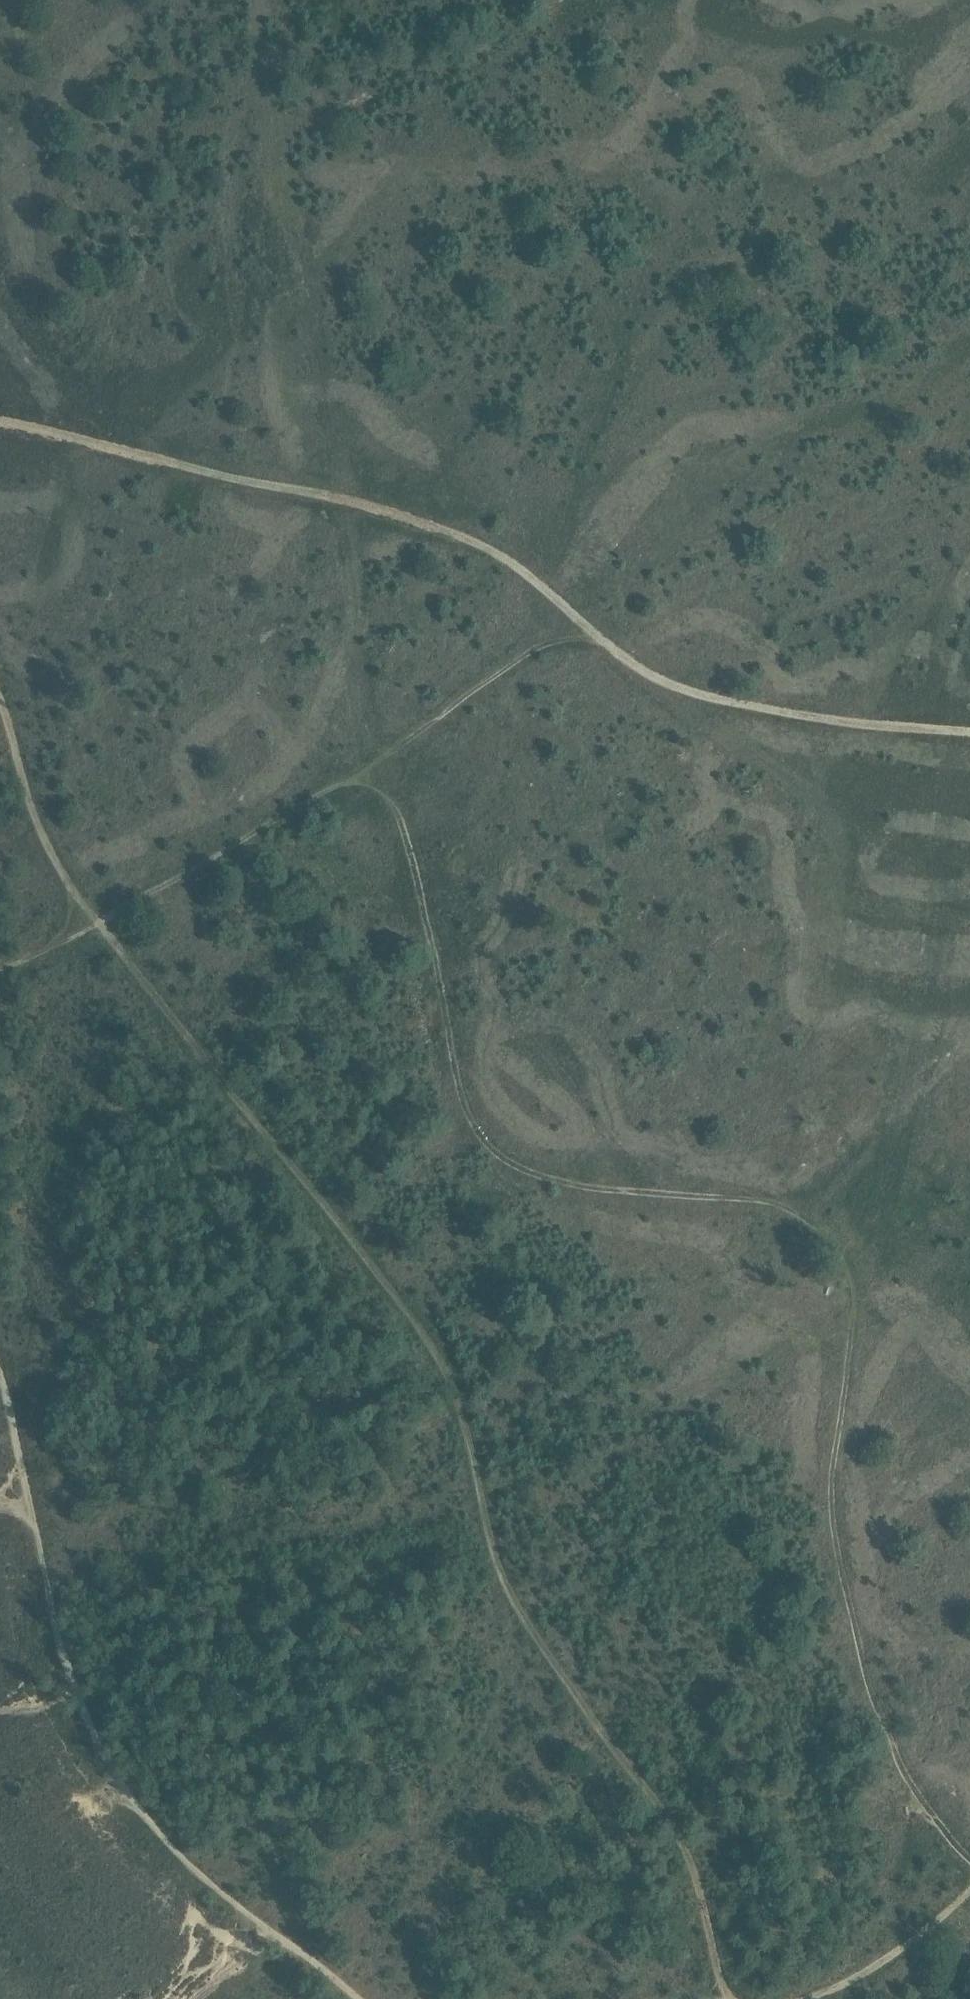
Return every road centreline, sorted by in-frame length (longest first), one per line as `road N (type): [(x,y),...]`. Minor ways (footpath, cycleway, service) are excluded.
road 1 (track): [(731,1998),(677,1832),(508,1591),(460,1395),(433,1340),(102,924)]
road 2 (track): [(0,424),(365,506),(484,545),(670,688),(842,720),(969,732)]
road 3 (track): [(102,924),(66,882),(40,831),(0,692)]

